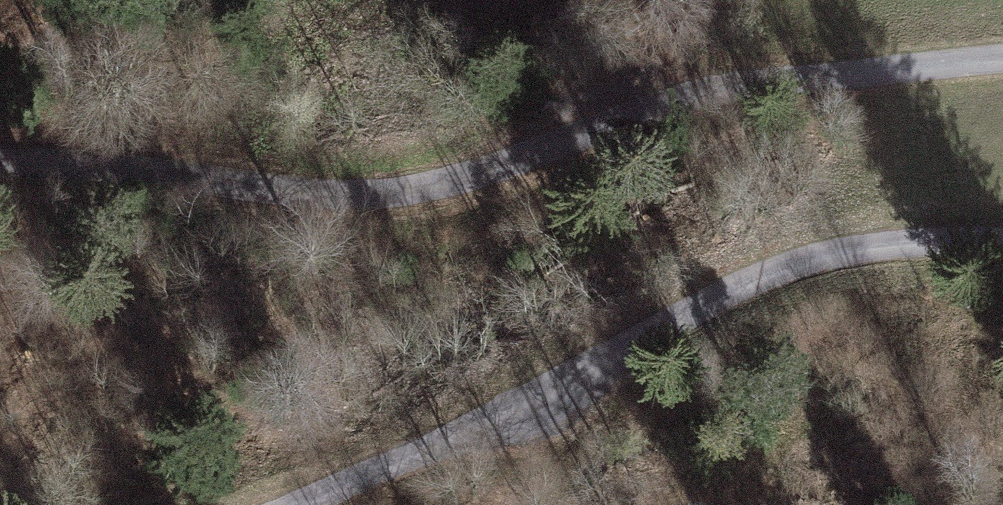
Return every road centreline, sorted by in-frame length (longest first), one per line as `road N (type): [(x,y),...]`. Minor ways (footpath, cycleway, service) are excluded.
road 1 (unclassified): [(1002,58),(708,91),(496,168),(366,198),(289,195),(125,169),(0,164)]
road 2 (unclassified): [(1002,242),(821,261),(737,286),(295,504)]

